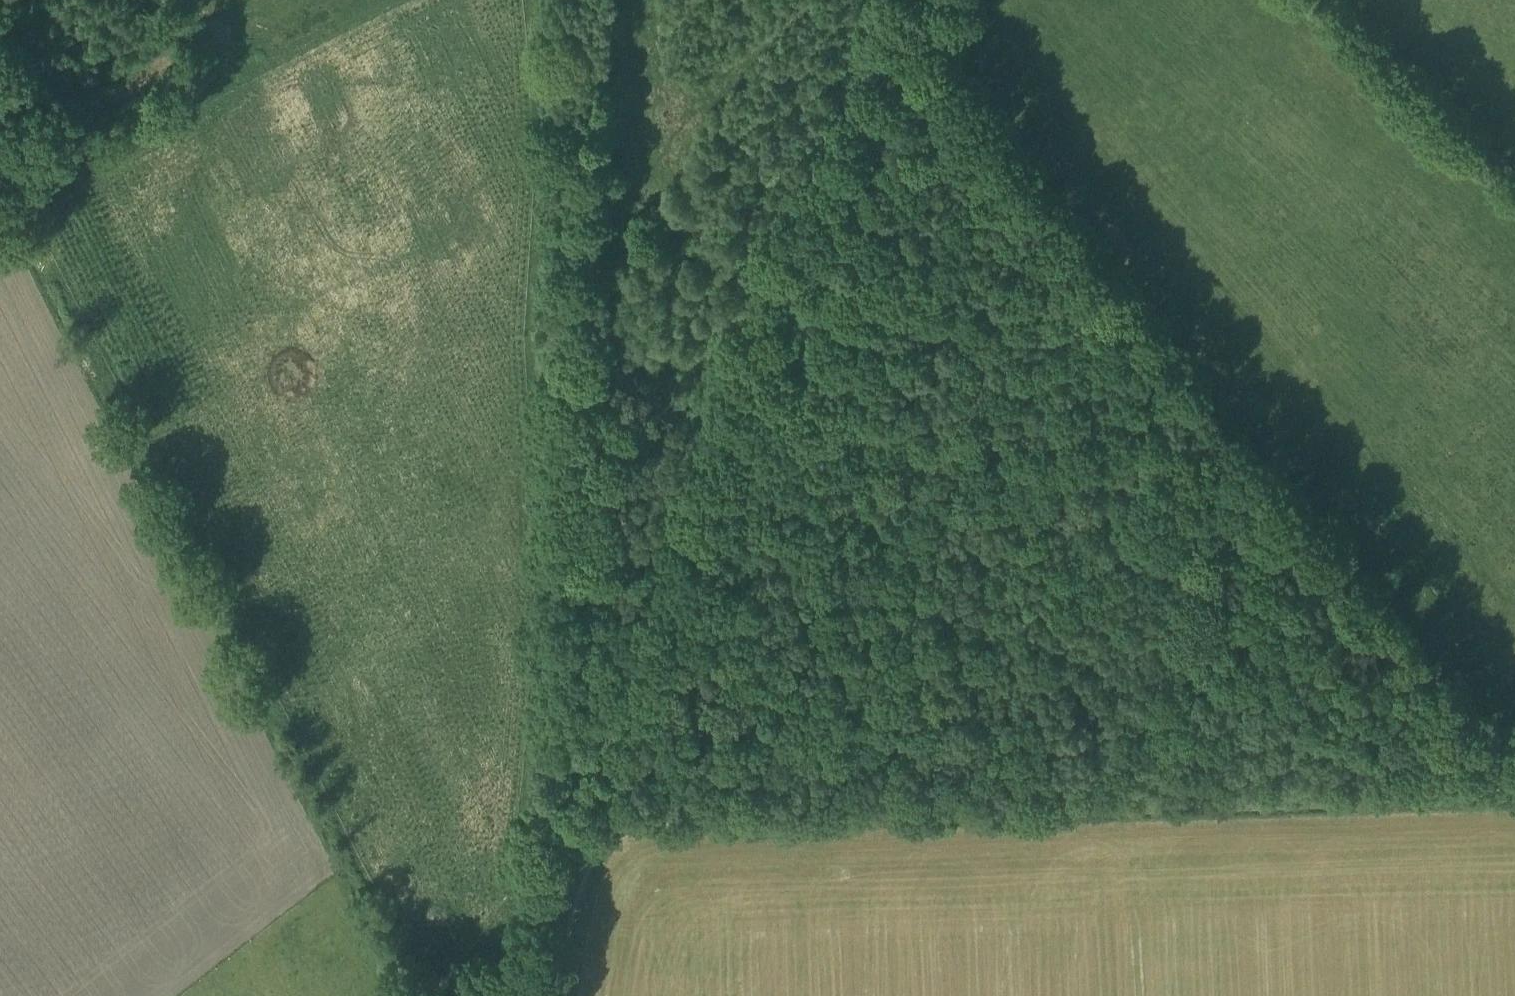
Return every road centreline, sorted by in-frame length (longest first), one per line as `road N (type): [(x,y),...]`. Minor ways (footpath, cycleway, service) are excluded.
road 1 (track): [(617,788),(887,130),(906,79),(916,0)]

